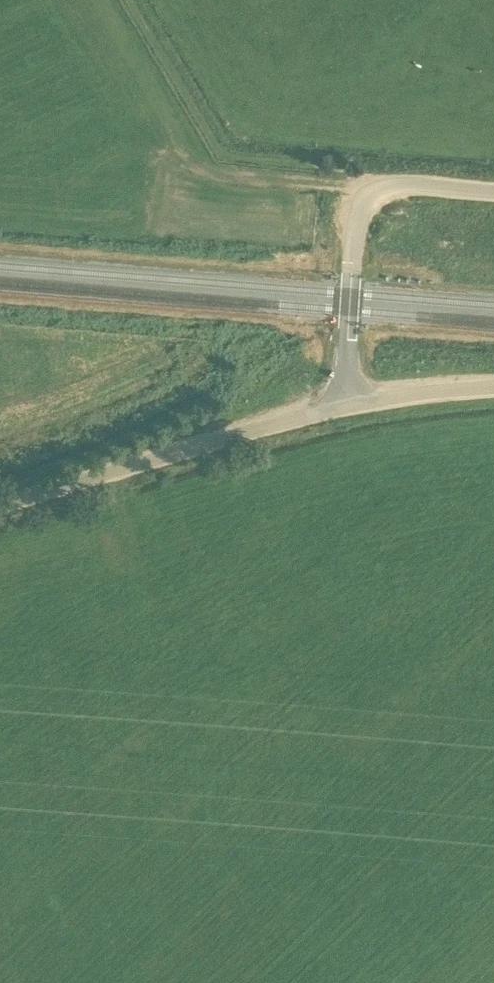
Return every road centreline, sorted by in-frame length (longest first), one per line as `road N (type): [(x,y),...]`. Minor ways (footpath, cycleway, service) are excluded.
road 1 (unclassified): [(341,408),(0,511)]
road 2 (unclassified): [(341,408),(353,234),(363,200),(395,185),(493,198)]
road 3 (unclassified): [(493,390),(341,408)]

